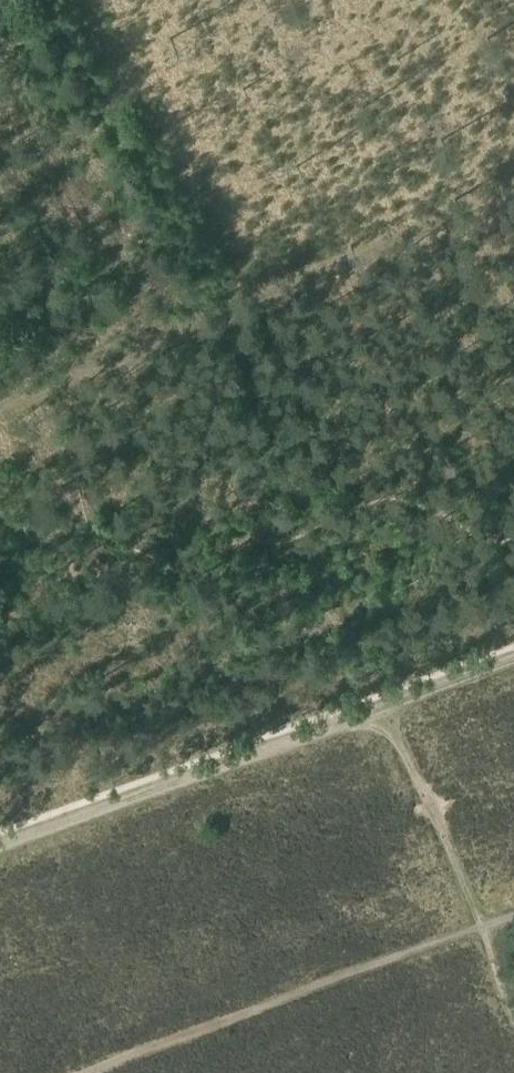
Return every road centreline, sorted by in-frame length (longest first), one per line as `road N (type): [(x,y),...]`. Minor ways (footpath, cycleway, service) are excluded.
road 1 (track): [(0,827),(374,696)]
road 2 (track): [(374,696),(513,647)]

